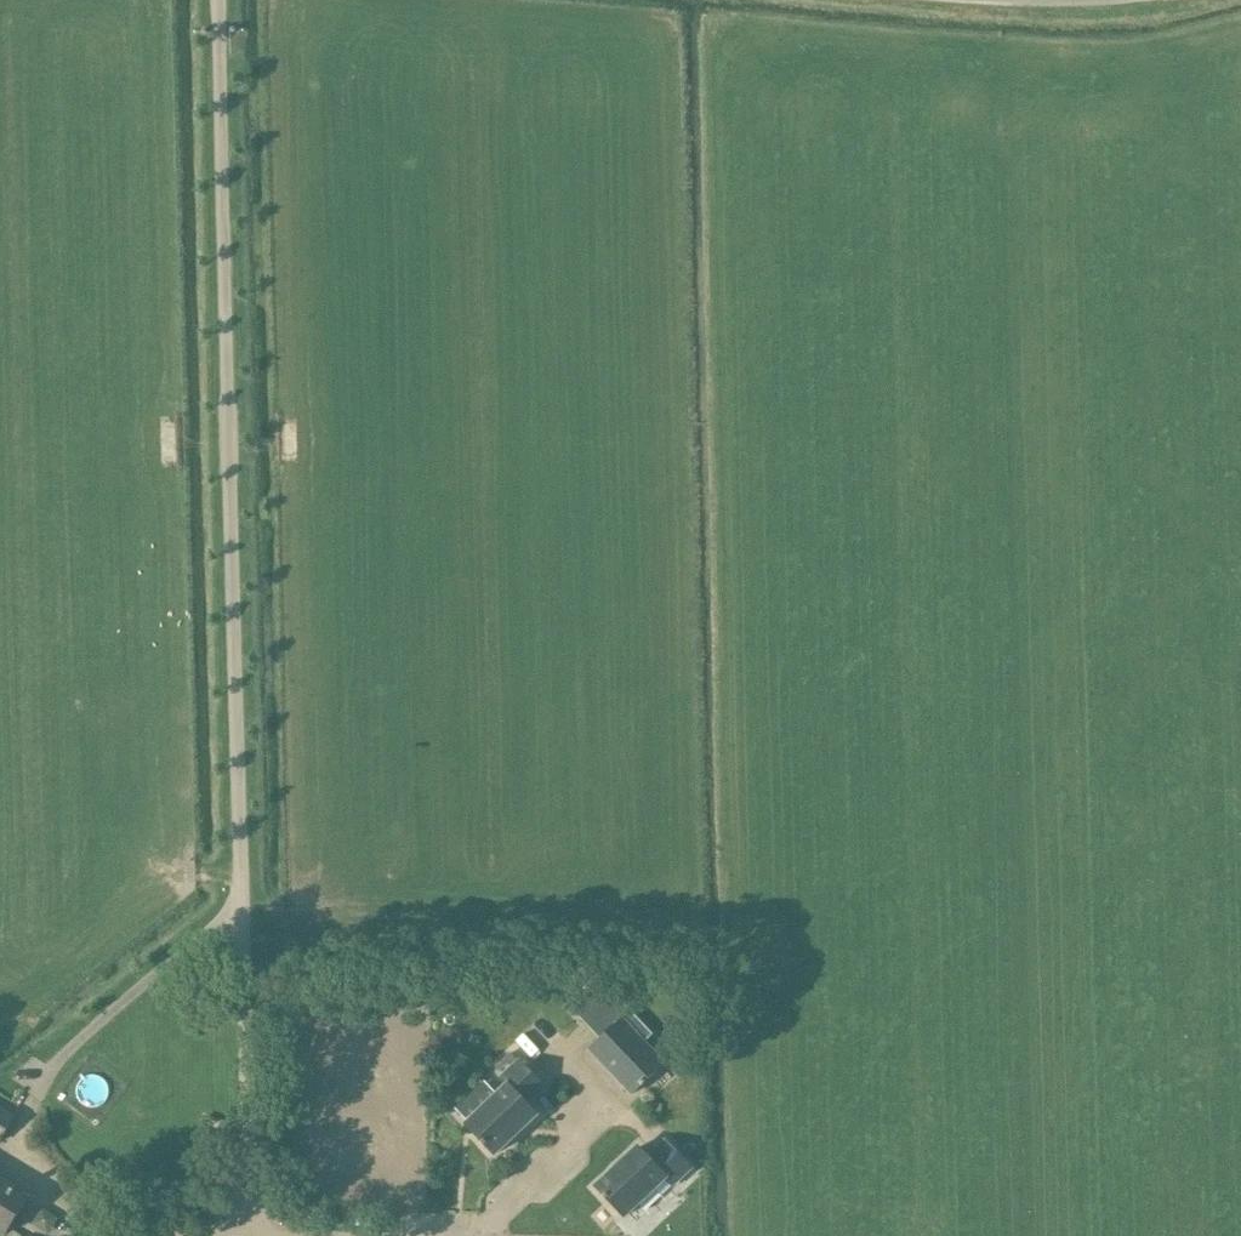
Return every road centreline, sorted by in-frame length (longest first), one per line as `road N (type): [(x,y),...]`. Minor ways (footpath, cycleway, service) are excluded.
road 1 (unclassified): [(248,891),(218,0)]
road 2 (unclassified): [(253,1235),(248,891)]
road 3 (unclassified): [(26,1084),(248,891)]

